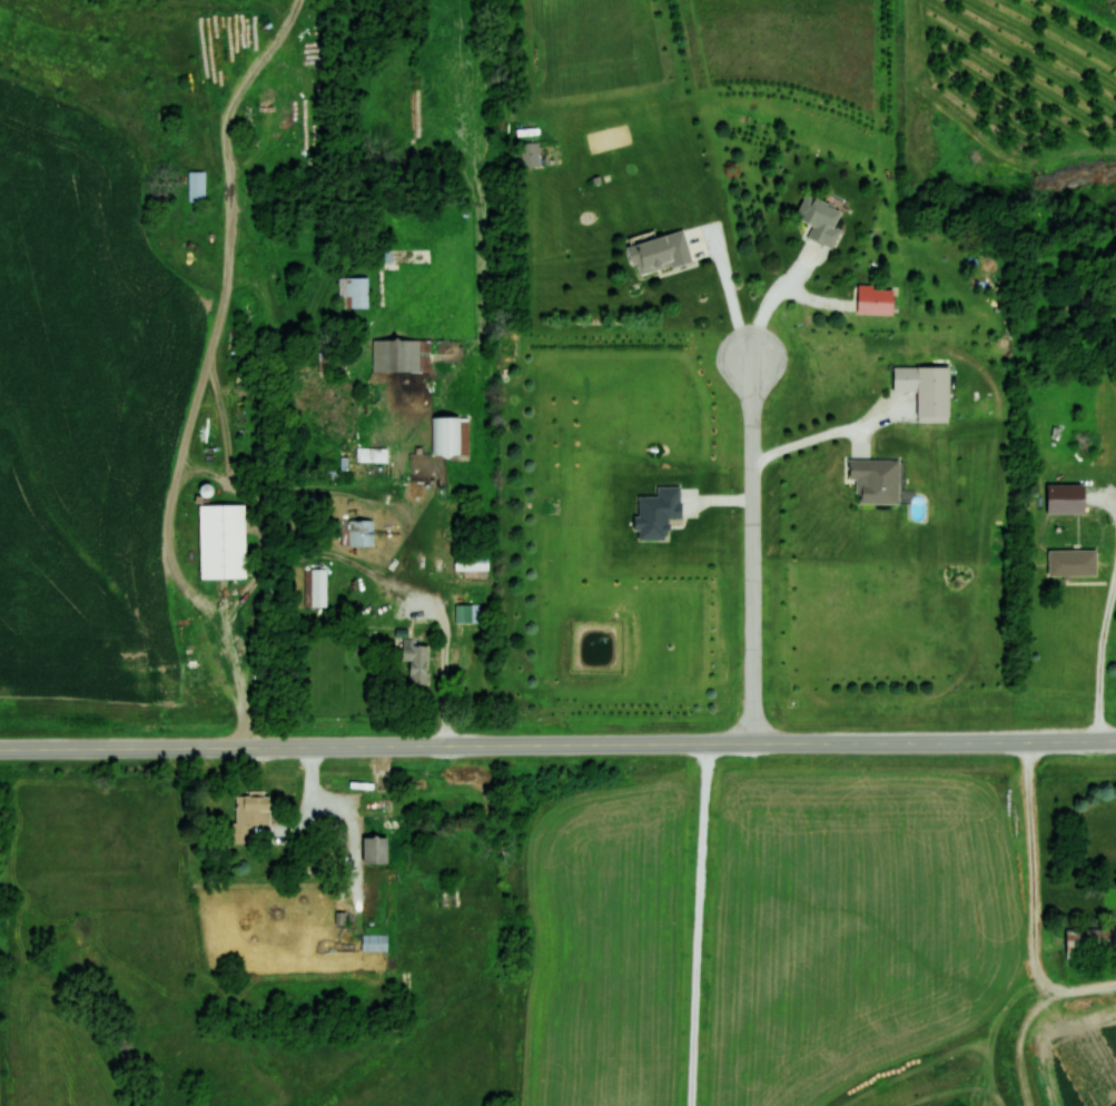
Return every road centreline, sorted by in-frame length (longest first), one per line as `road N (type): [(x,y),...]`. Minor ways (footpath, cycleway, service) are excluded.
road 1 (tertiary): [(1115,740),(0,750)]
road 2 (residential): [(752,354),(757,744)]

